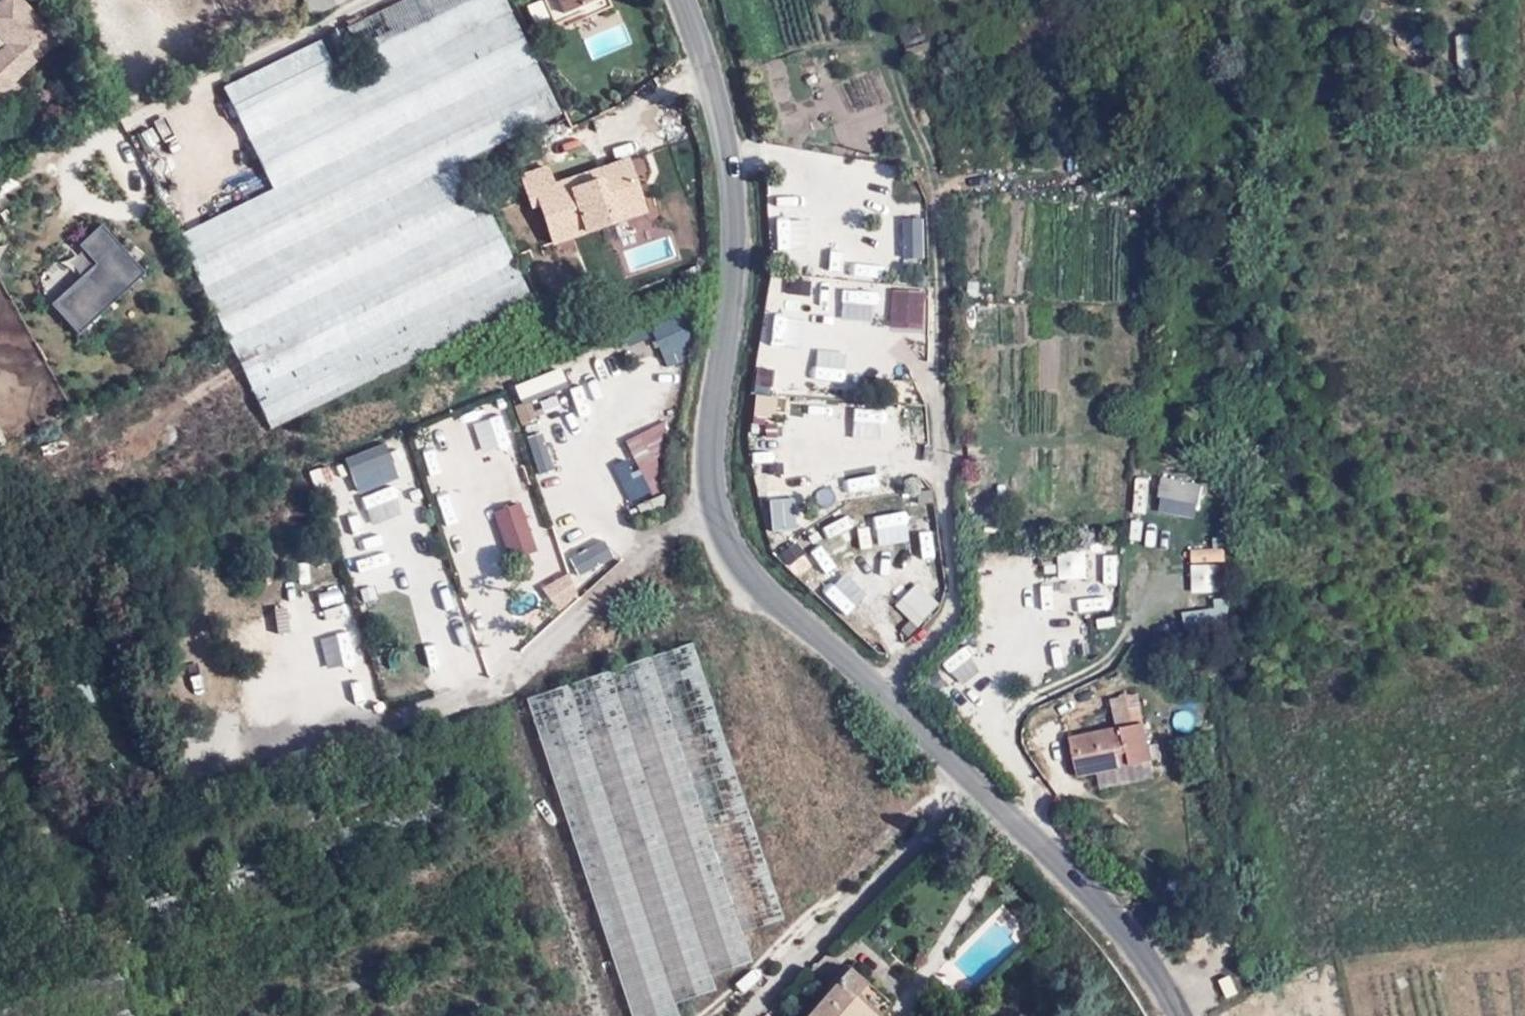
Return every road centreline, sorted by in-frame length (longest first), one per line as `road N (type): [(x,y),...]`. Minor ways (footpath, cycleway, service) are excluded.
road 1 (unclassified): [(1179,1015),(1110,910),(792,613),(730,541),(708,465),(735,236),(724,141),(682,0)]
road 2 (track): [(706,1015),(914,810),(958,783)]
road 3 (track): [(512,713),(597,1015)]
road 4 (track): [(771,590),(744,608),(578,659)]

